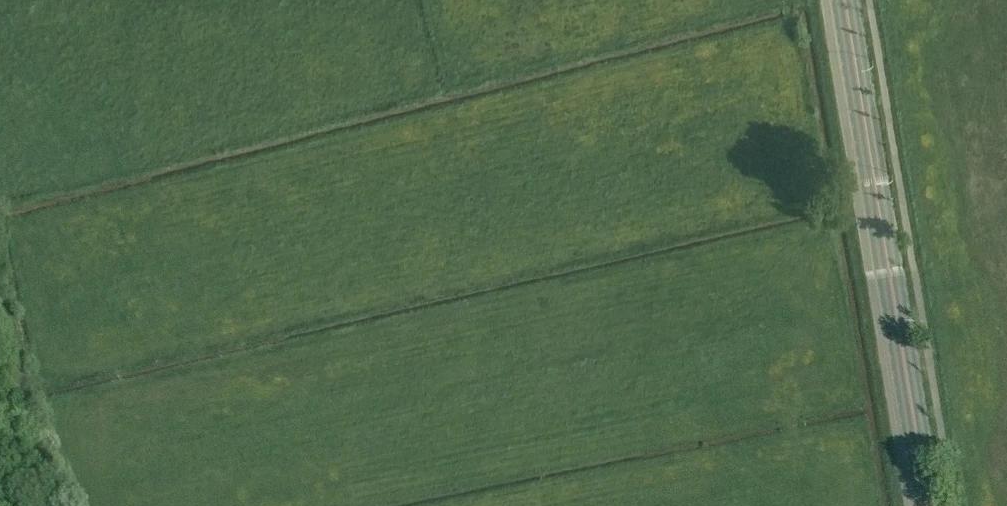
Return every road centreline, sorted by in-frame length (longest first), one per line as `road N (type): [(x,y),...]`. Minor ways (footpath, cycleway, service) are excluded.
road 1 (secondary): [(925,505),(841,0)]

